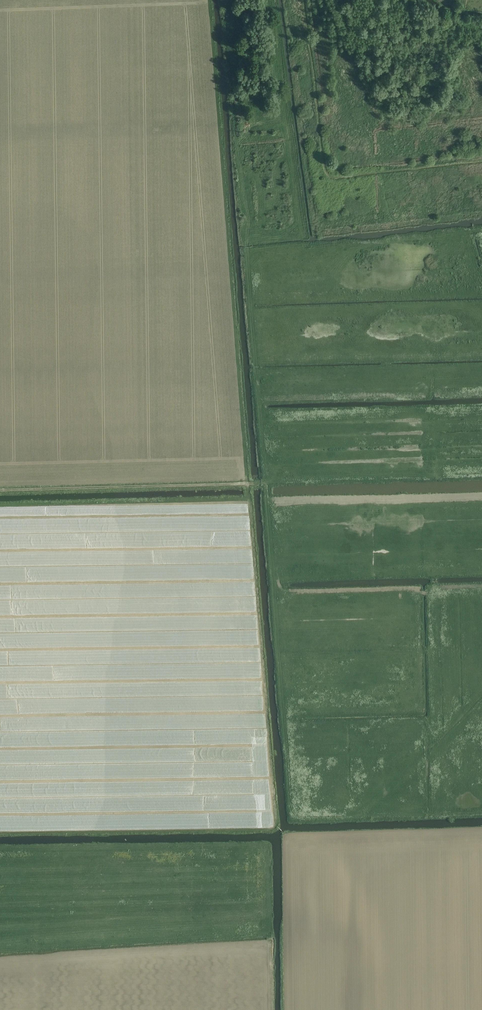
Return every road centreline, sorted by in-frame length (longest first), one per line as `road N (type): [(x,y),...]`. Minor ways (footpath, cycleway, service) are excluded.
road 1 (track): [(0,490),(266,482)]

